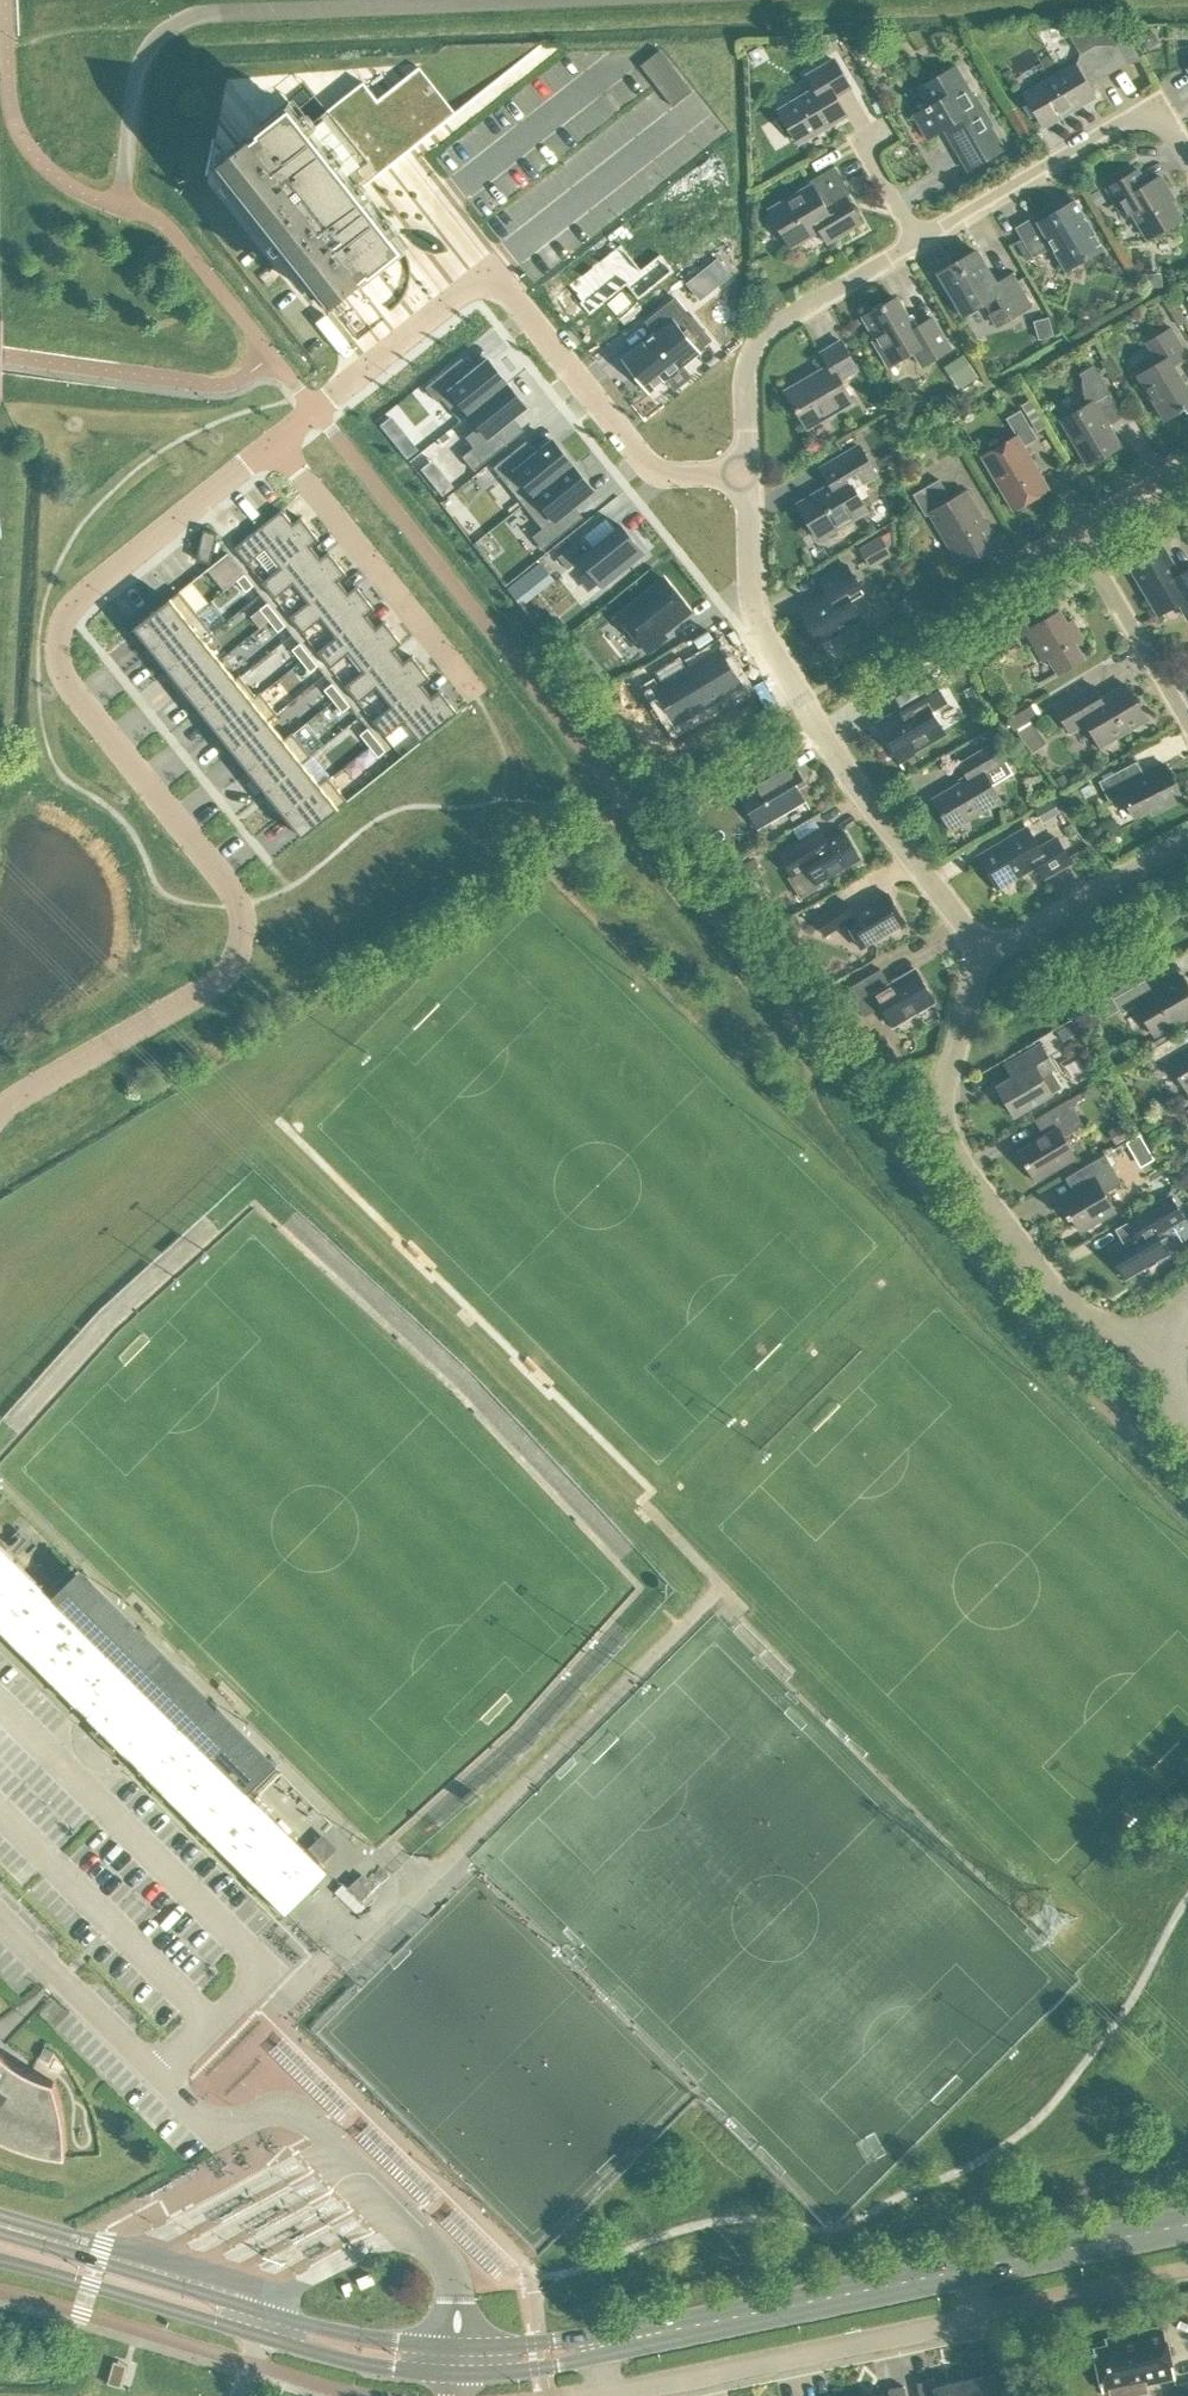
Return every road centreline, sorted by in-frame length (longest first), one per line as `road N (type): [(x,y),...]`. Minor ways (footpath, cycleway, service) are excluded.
road 1 (unclassified): [(459,2344),(450,2263),(318,2127),(277,2109),(230,2130),(210,2126),(0,1919)]
road 2 (residential): [(275,442),(85,594),(68,611),(57,643),(76,695),(238,905)]
road 3 (residential): [(314,410),(488,271),(655,469),(748,471)]
road 4 (residential): [(748,471),(751,591),(767,643),(975,945)]
road 5 (residential): [(1171,1341),(1133,1337),(1072,1310),(963,1167),(947,1122),(975,945)]
road 6 (tertiary): [(459,2344),(321,2327),(0,2234)]
road 7 (tertiary): [(0,2260),(339,2358),(457,2374)]
road 8 (residential): [(966,2269),(977,2311),(965,2321),(603,2395)]
road 9 (tertiary): [(966,2269),(594,2345)]
road 10 (residential): [(1187,720),(1081,535),(1087,524),(1187,465)]
road 11 (residential): [(0,1113),(218,981),(240,945),(238,905)]
road 12 (residential): [(1187,157),(1165,118),(1145,110),(916,240)]
road 13 (residential): [(275,442),(474,691)]
road 14 (residential): [(916,240),(764,337),(747,379),(748,471)]
road 15 (residential): [(975,945),(1008,943),(1187,835)]
road 16 (tertiary): [(1187,2224),(966,2269)]
road 17 (tertiary): [(457,2374),(545,2367),(594,2345)]
road 18 (residential): [(916,240),(861,144),(885,129)]
road 19 (tertiary): [(594,2345),(459,2344)]

